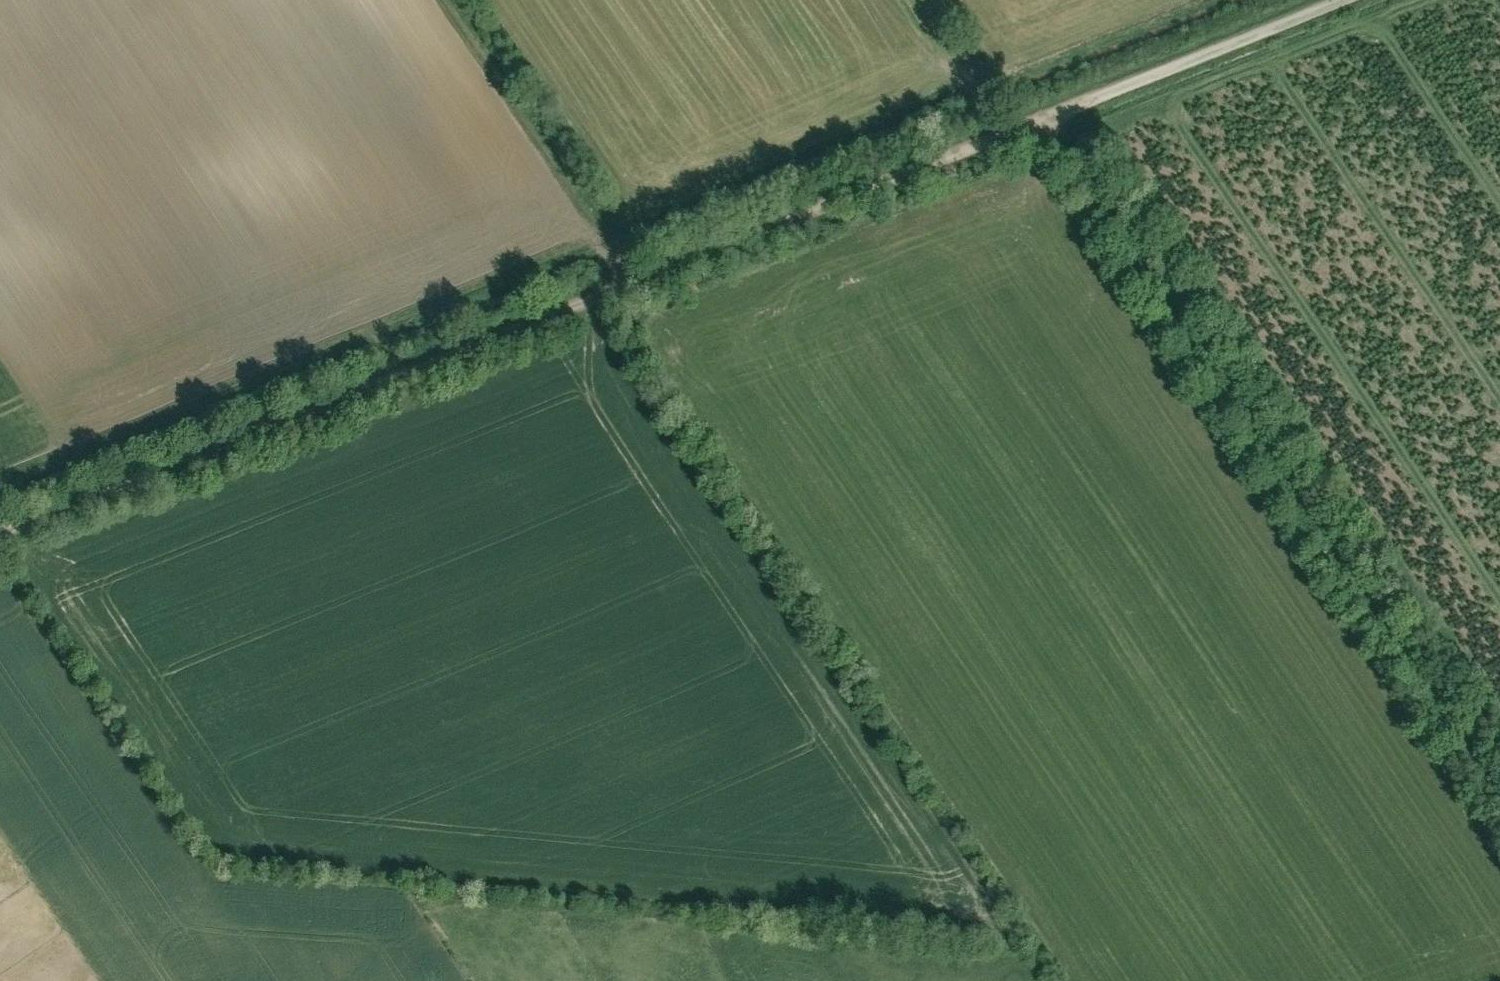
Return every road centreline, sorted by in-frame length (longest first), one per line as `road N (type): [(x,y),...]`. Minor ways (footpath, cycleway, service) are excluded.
road 1 (track): [(0,533),(1342,0)]

